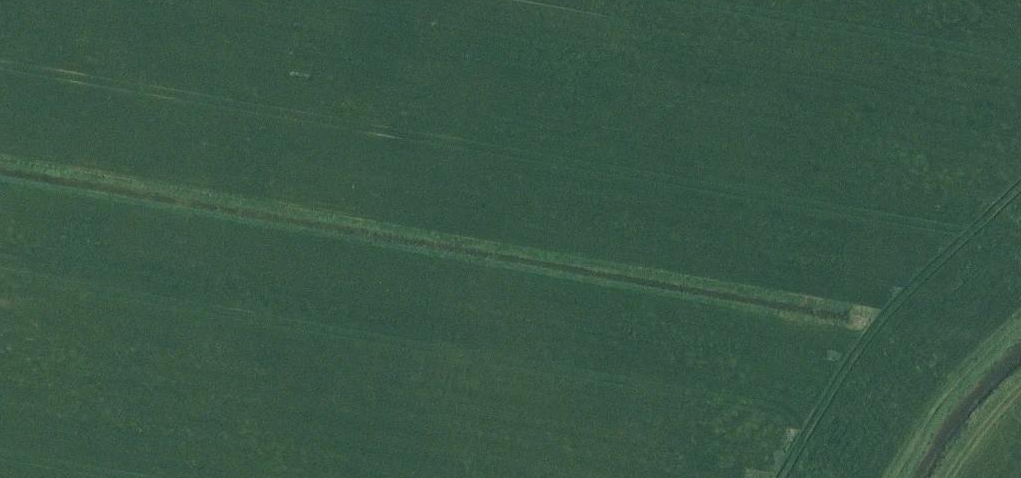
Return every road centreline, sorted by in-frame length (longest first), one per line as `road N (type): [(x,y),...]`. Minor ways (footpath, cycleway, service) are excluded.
road 1 (track): [(935,477),(1020,374)]

